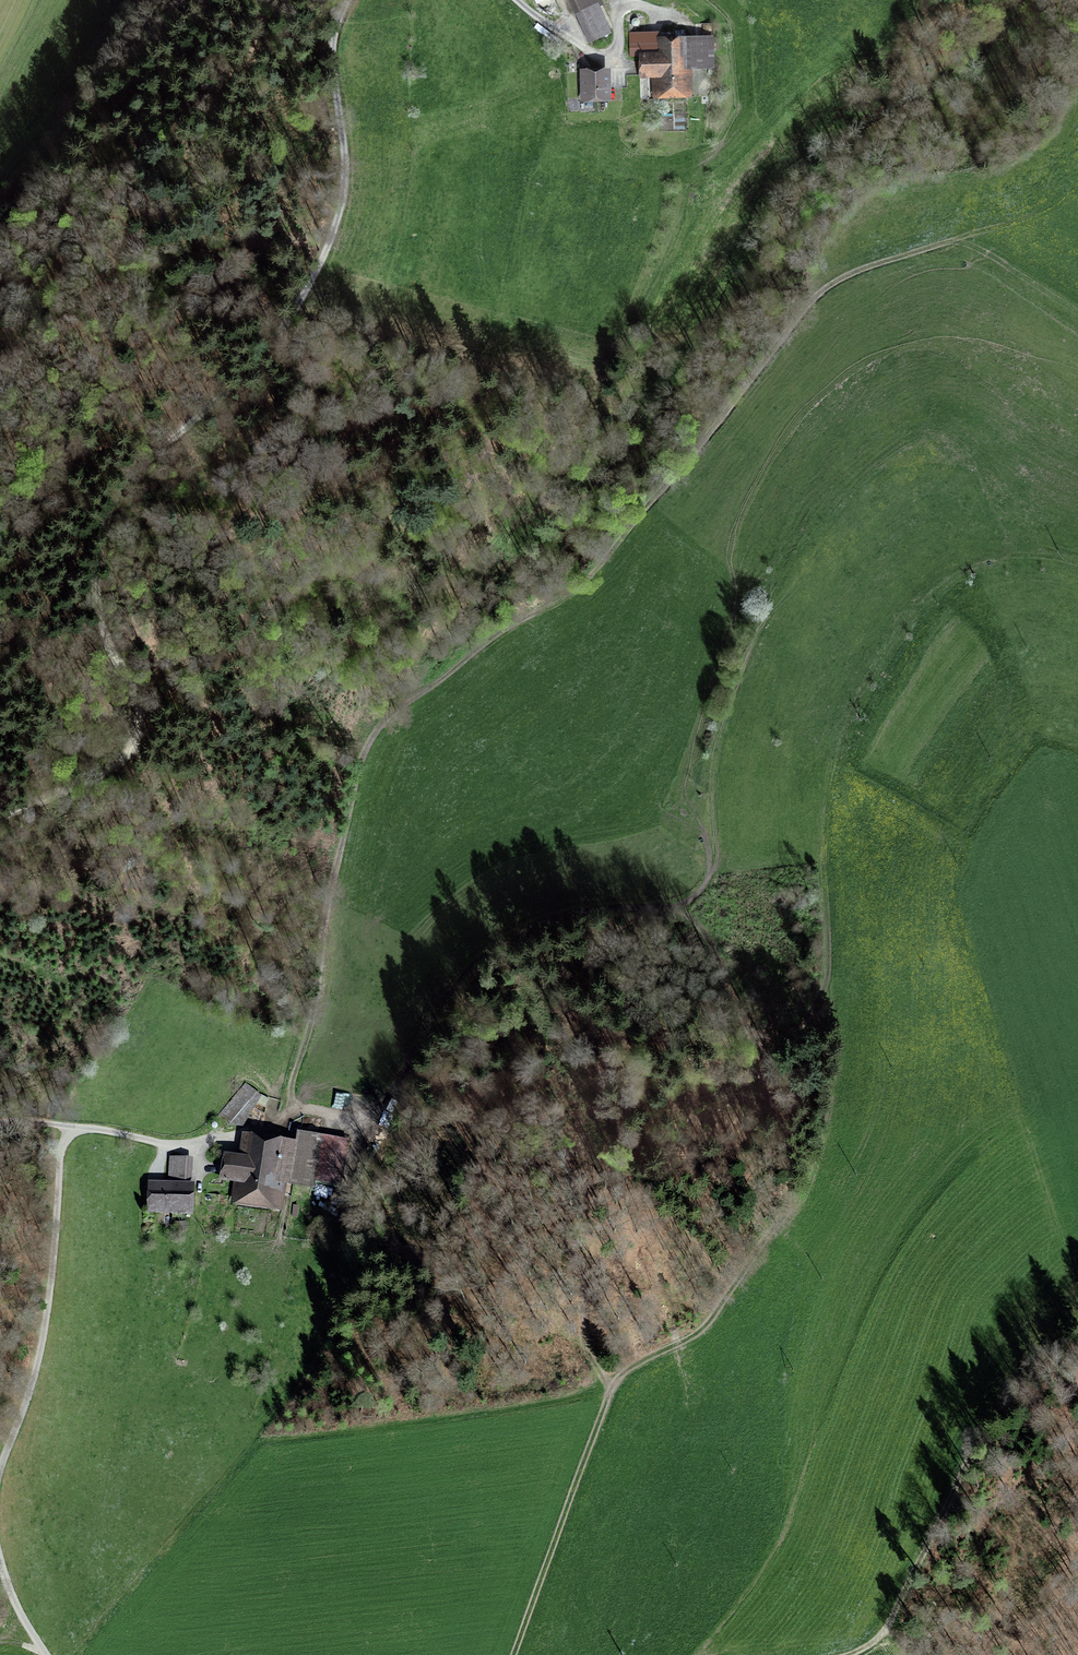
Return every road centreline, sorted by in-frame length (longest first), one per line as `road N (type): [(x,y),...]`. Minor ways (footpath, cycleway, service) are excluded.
road 1 (track): [(0,1122),(176,1144),(286,1116),(316,996),(333,879),(375,732),(600,565),(819,293),(874,265),(1044,211),(1077,185)]
road 2 (track): [(513,1654),(613,1387),(708,1323),(783,1217),(787,1153),(745,1020),(707,936),(684,906),(577,912),(504,941),(462,978),(393,1094),(374,1112),(358,1118),(289,1111)]
road 3 (track): [(0,817),(105,773),(136,739),(137,701),(99,613),(104,528),(131,477),(261,362),(307,298),(341,205),(335,48),(347,0)]
road 4 (track): [(752,1041),(801,1024),(824,986),(828,806),(847,721),(885,648),(938,587),(978,565),(1022,559),(1077,567)]
road 5 (track): [(375,732),(464,574),(582,427),(609,374)]
road 6 (track): [(0,291),(73,206),(238,68),(278,0)]
road 7 (track): [(0,1469),(41,1347),(70,1126)]
road 8 (track): [(849,1654),(886,1628),(997,1414)]
road 9 (track): [(518,0),(597,54),(616,47),(625,7),(687,23)]
road 10 (track): [(952,241),(1077,309)]
road 11 (track): [(238,68),(343,0)]

